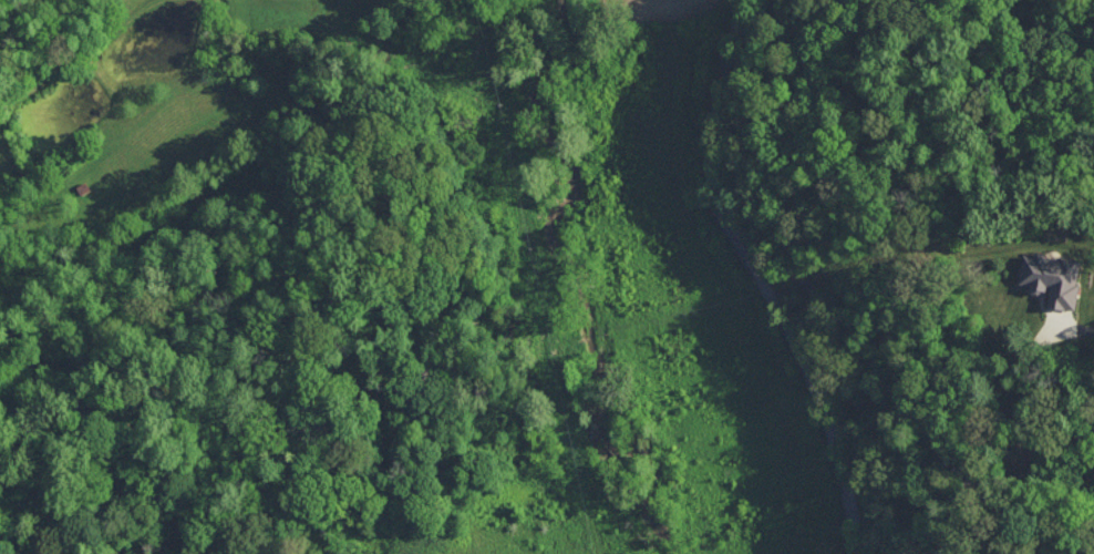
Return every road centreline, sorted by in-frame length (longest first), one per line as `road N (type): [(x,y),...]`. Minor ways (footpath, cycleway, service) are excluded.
road 1 (residential): [(865,553),(814,387),(732,237),(714,176),(739,0)]

